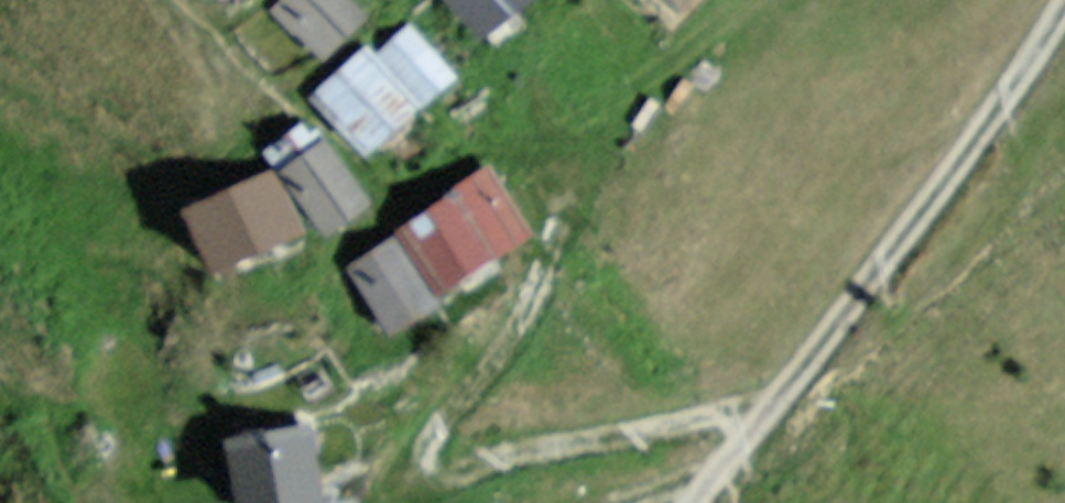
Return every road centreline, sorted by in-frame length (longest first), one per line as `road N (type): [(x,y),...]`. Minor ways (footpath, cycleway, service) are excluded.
road 1 (track): [(767,433),(730,408),(467,461),(441,456),(435,435),(519,328),(540,288),(559,225),(555,201),(536,171),(510,154),(485,152),(402,184),(379,182),(310,109),(259,75),(183,0)]
road 2 (track): [(1064,29),(834,353),(767,433)]

